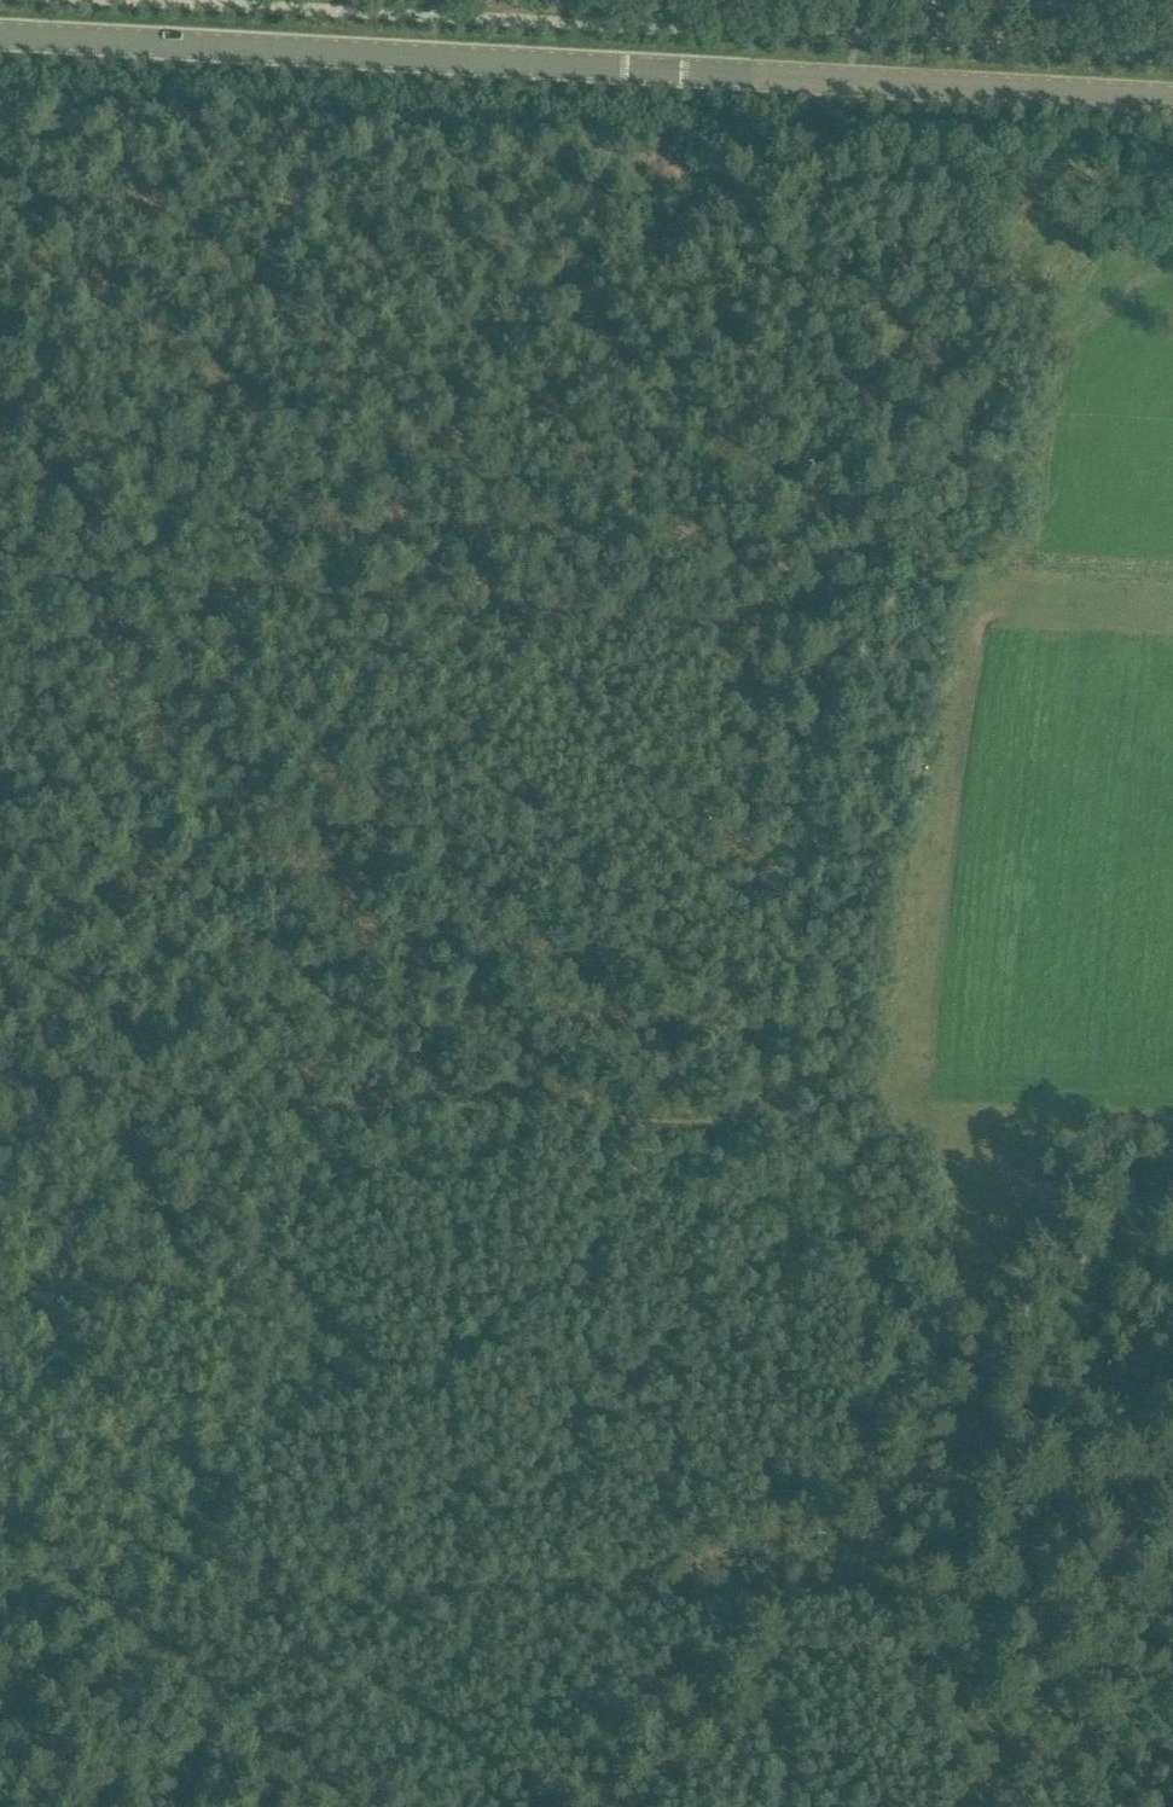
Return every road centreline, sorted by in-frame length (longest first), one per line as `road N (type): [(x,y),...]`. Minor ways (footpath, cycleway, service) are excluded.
road 1 (track): [(854,41),(824,531),(824,659),(803,841),(776,1495),(785,1806)]
road 2 (track): [(0,1527),(96,1601),(387,1606),(475,1596),(778,1597),(1155,1617)]
road 3 (primary): [(1172,99),(0,34)]
road 4 (track): [(0,575),(314,597),(488,620),(680,626),(824,610)]
road 5 (track): [(0,1081),(176,1103),(345,1112),(512,1105),(654,1122),(774,1116),(796,1103)]
road 6 (track): [(358,1806),(96,1601)]
road 7 (track): [(1172,16),(848,0)]
road 8 (track): [(0,1721),(32,1637),(69,1583)]

